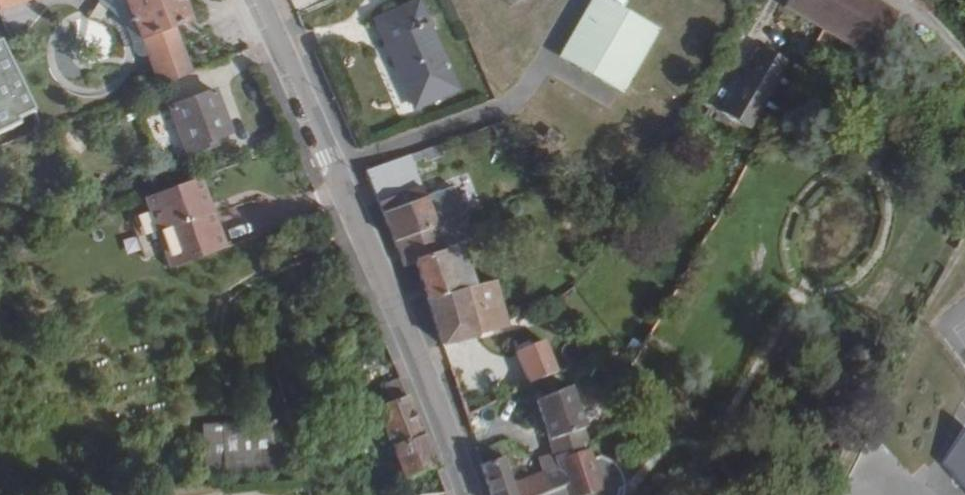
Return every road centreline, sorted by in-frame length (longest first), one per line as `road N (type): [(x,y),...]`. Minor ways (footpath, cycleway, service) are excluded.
road 1 (tertiary): [(263,0),(414,321),(469,494)]

